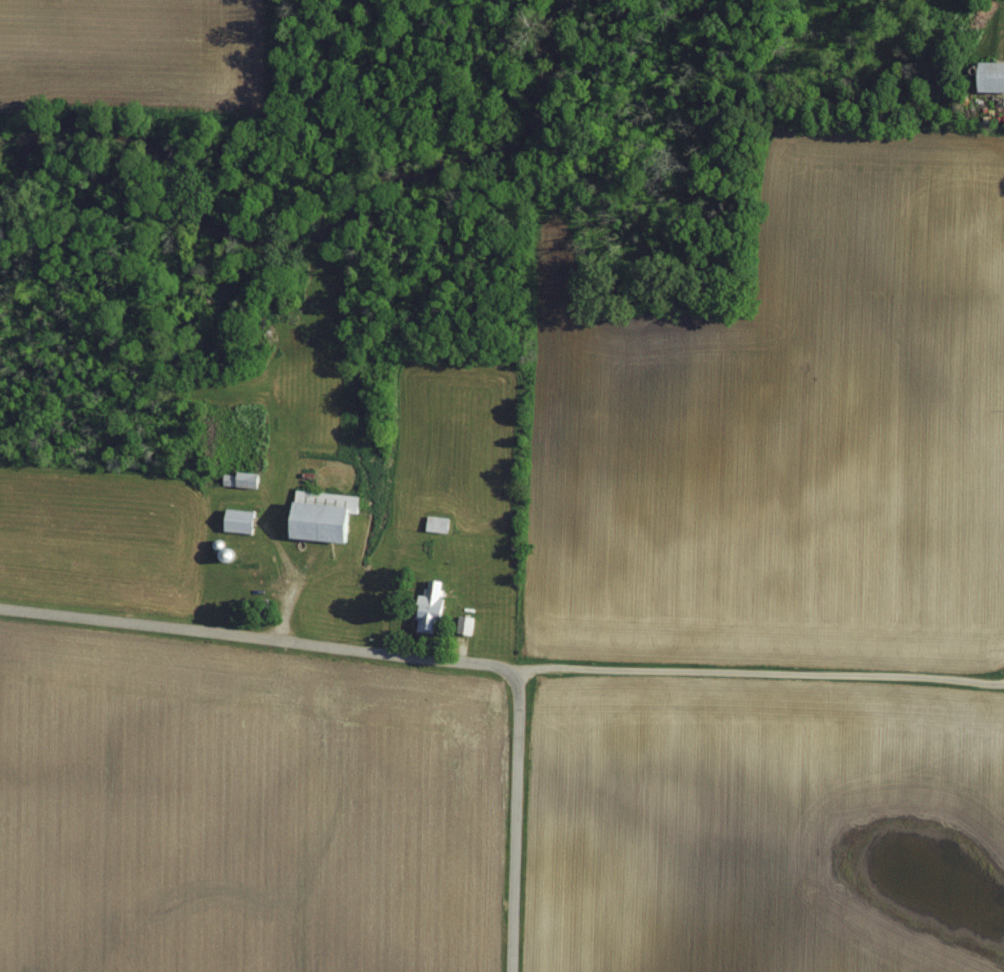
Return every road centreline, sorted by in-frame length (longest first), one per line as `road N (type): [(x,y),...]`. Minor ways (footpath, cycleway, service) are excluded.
road 1 (residential): [(508,971),(516,700),(505,672),(0,611)]

